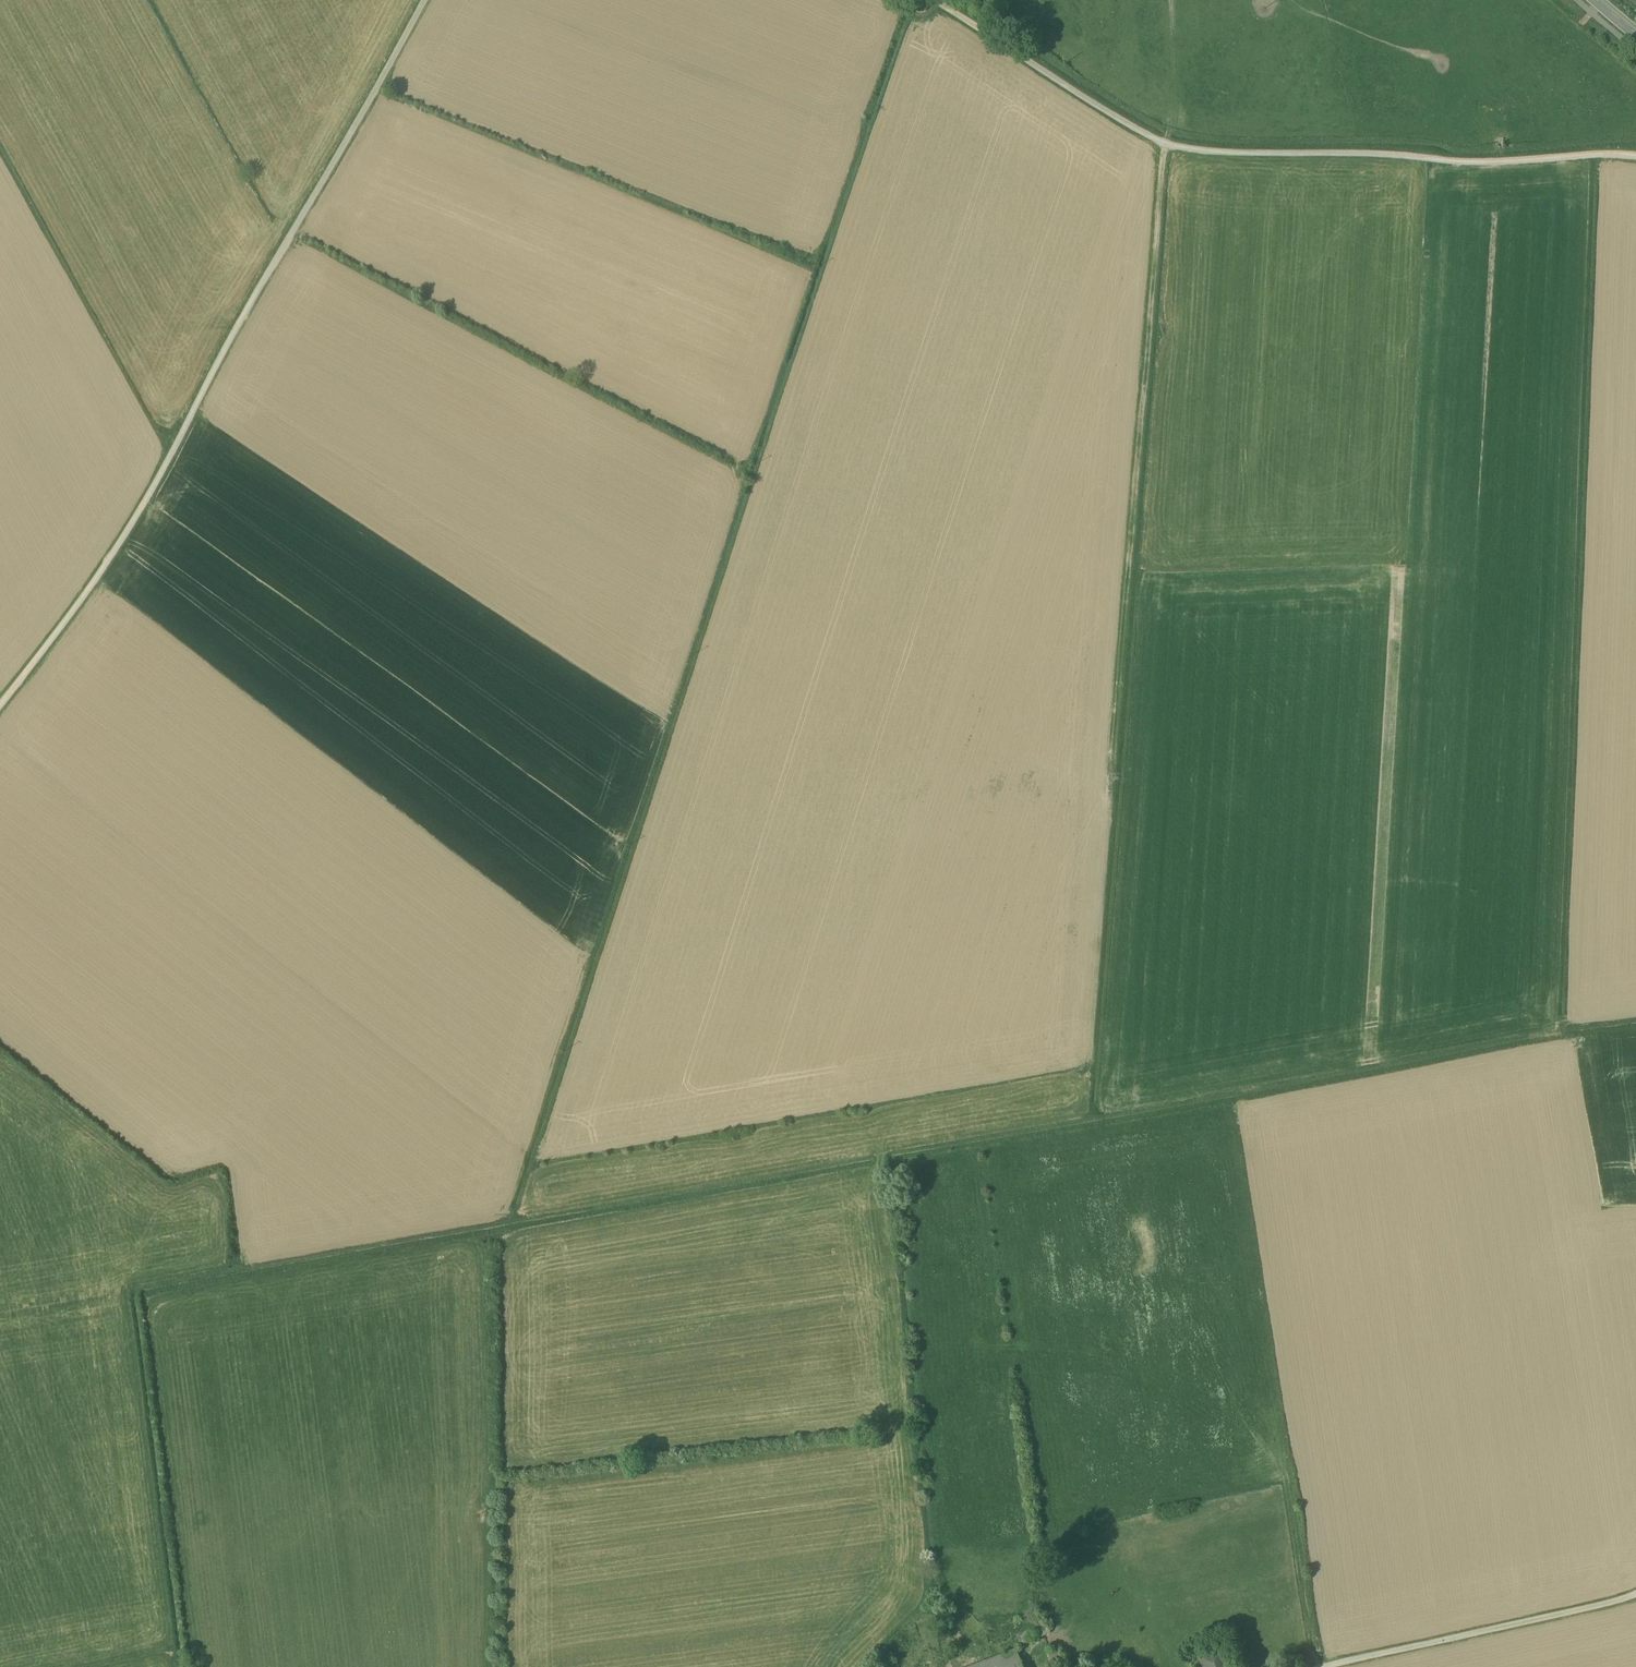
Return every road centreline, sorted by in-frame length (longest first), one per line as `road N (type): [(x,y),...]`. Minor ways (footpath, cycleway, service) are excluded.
road 1 (track): [(0,701),(104,562),(423,0)]
road 2 (residential): [(933,0),(1134,129),(1178,148),(1439,161),(1635,156)]
road 3 (unclassified): [(1635,1596),(1329,1666)]

